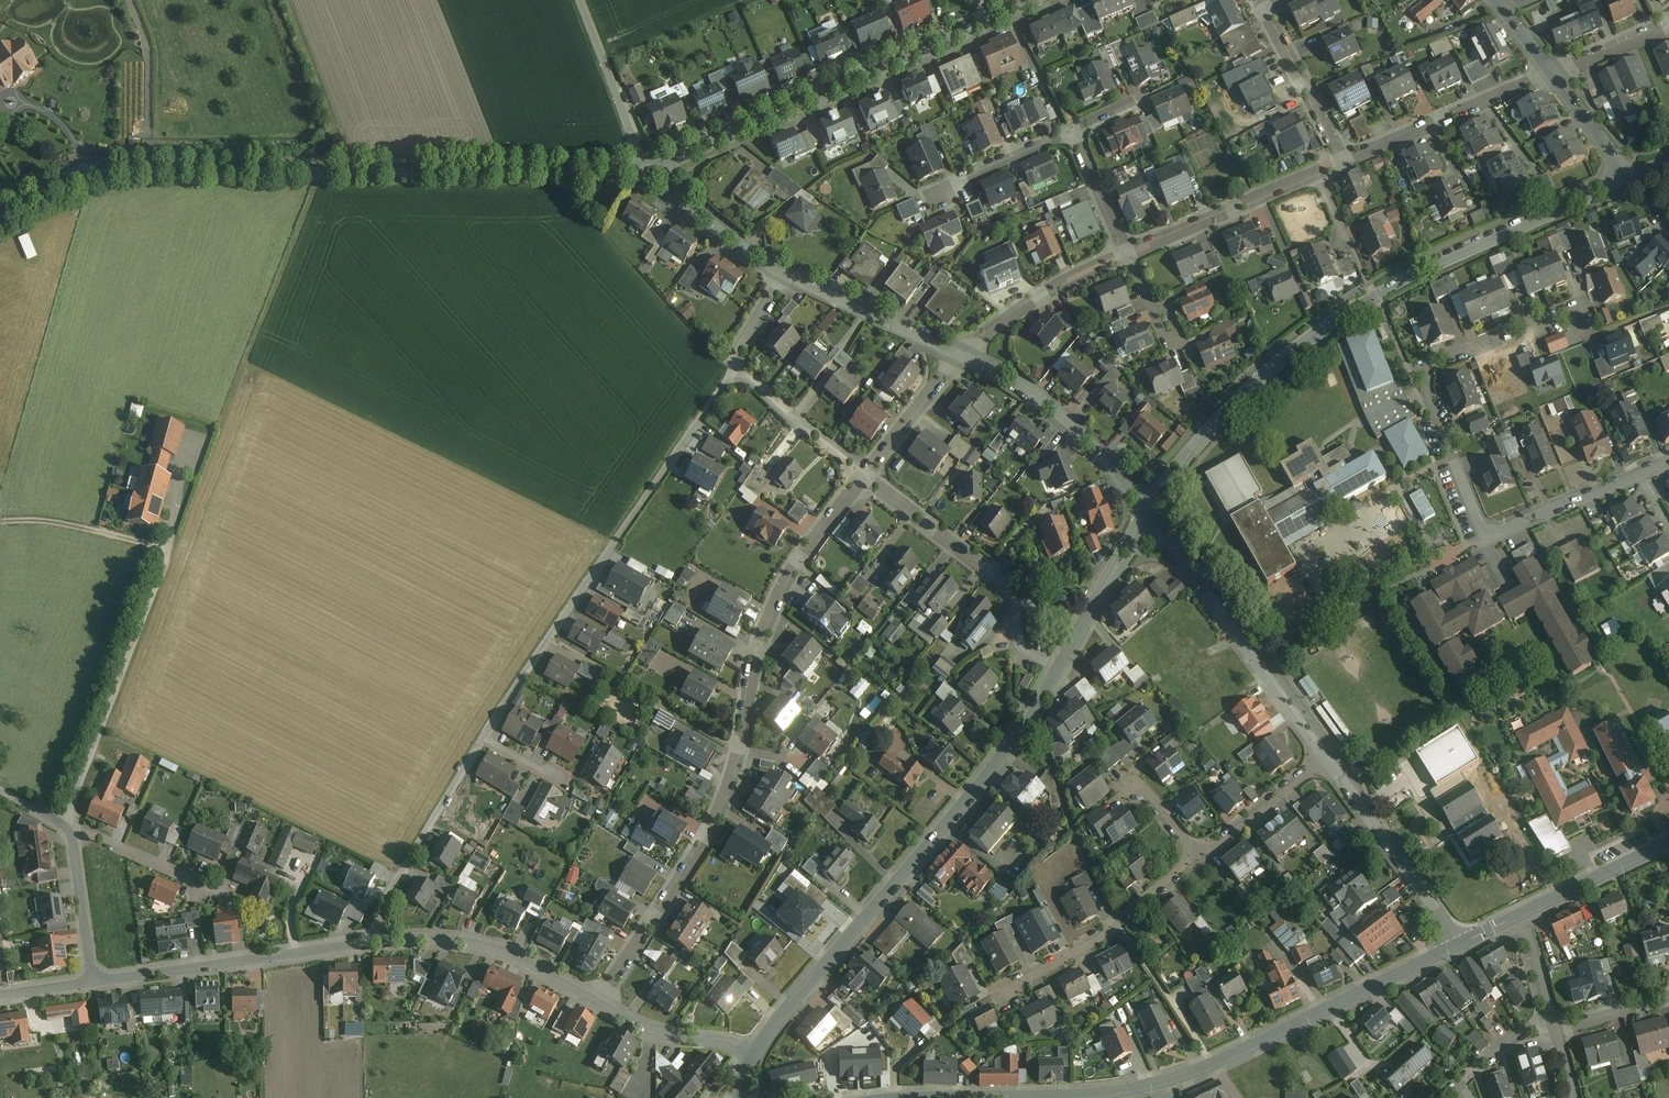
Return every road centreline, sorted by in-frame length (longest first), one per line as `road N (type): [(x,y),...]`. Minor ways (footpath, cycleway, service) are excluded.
road 1 (residential): [(0,219),(69,185),(128,174),(646,169)]
road 2 (residential): [(865,475),(790,572),(771,613),(752,666),(739,749),(710,828),(596,999)]
road 3 (tertiary): [(1631,175),(1418,273),(1313,334),(1218,418),(1151,508)]
road 4 (tertiary): [(1061,666),(981,783),(753,1052)]
road 5 (residential): [(484,739),(734,360)]
road 6 (residential): [(646,169),(1037,0)]
road 7 (residential): [(1417,388),(1476,529),(1490,535),(1668,459)]
road 8 (residential): [(1144,518),(1323,761)]
road 9 (residential): [(376,942),(93,983)]
road 10 (residential): [(1061,666),(1026,644),(1005,586),(865,475)]
road 11 (primary): [(1214,1063),(1457,944)]
road 12 (residential): [(963,355),(1036,396),(1151,508)]
road 13 (residential): [(1195,855),(1117,923),(1006,995)]
road 14 (residential): [(1342,161),(1127,254)]
road 15 (residential): [(0,790),(70,833),(93,983)]
road 16 (residential): [(596,999),(505,952),(376,942)]
road 17 (residential): [(376,942),(385,902),(484,739)]
road 18 (residential): [(1553,75),(1342,161)]
road 19 (residential): [(1323,761),(1457,944)]
road 20 (residential): [(1417,388),(1435,363),(1573,309),(1596,335)]
road 21 (primary): [(916,1097),(1112,1092)]
road 22 (residential): [(1127,254),(1068,278),(963,355)]
road 23 (residential): [(787,274),(963,355)]
road 24 (unclassified): [(579,0),(646,169)]
road 25 (residential): [(1342,161),(1260,0)]
road 26 (residential): [(646,169),(709,225),(787,274)]
road 27 (residential): [(865,475),(734,360)]
road 28 (track): [(168,548),(63,524),(0,522)]
road 29 (tertiary): [(1144,518),(1061,666)]
road 30 (residential): [(753,1052),(643,1028),(596,999)]
road 31 (primary): [(1519,915),(1668,842)]
road 32 (residential): [(1323,761),(1195,855)]
road 33 (residential): [(963,355),(865,475)]
road 34 (residential): [(1070,131),(963,176),(939,195)]
road 35 (residential): [(1127,254),(1070,131)]
road 36 (residential): [(1552,1026),(1508,1041),(1442,1097)]
road 37 (residential): [(1553,75),(1631,175)]
road 38 (residential): [(1668,23),(1553,75)]
road 39 (residential): [(1552,1026),(1668,996)]

